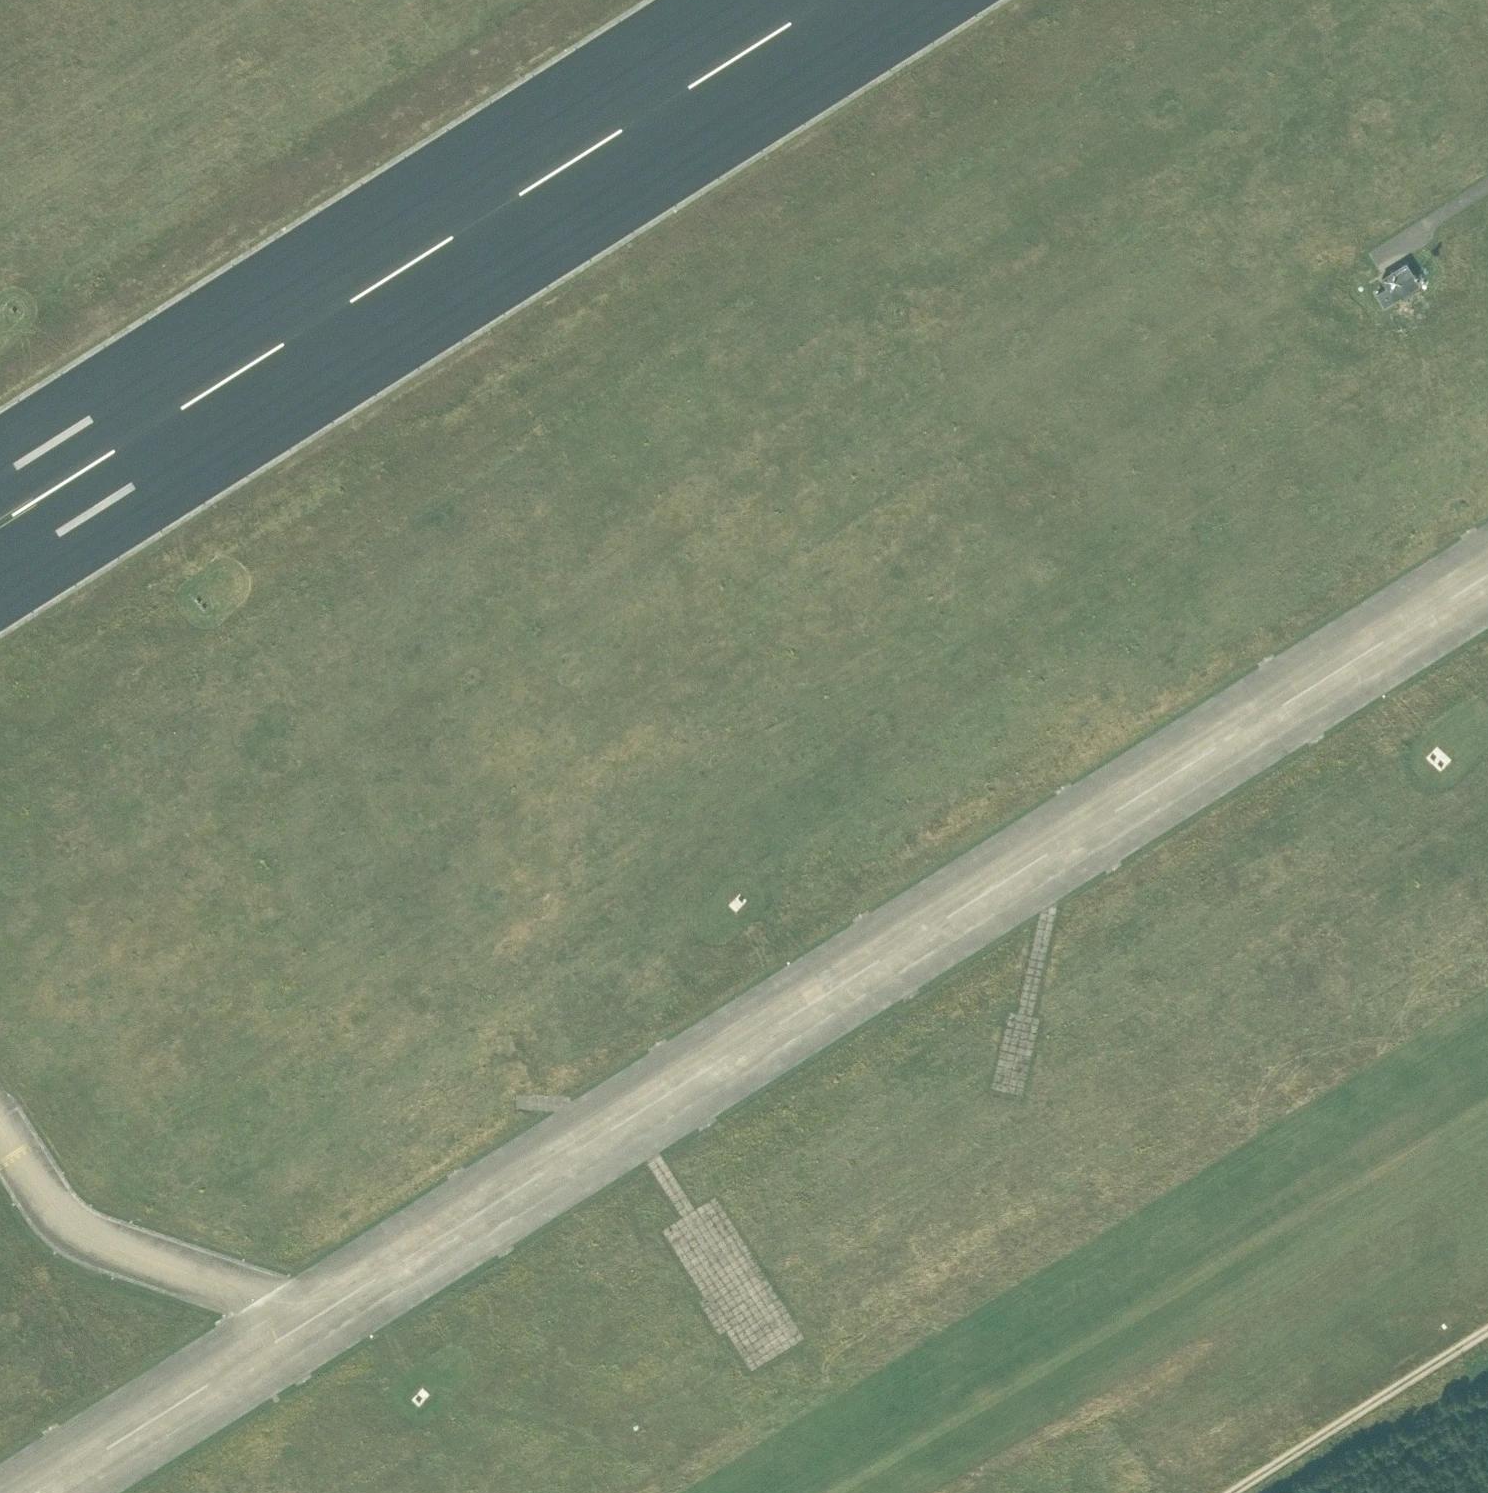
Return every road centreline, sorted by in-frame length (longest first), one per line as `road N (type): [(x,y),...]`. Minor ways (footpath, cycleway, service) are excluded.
road 1 (track): [(1487,1328),(1226,1492)]

